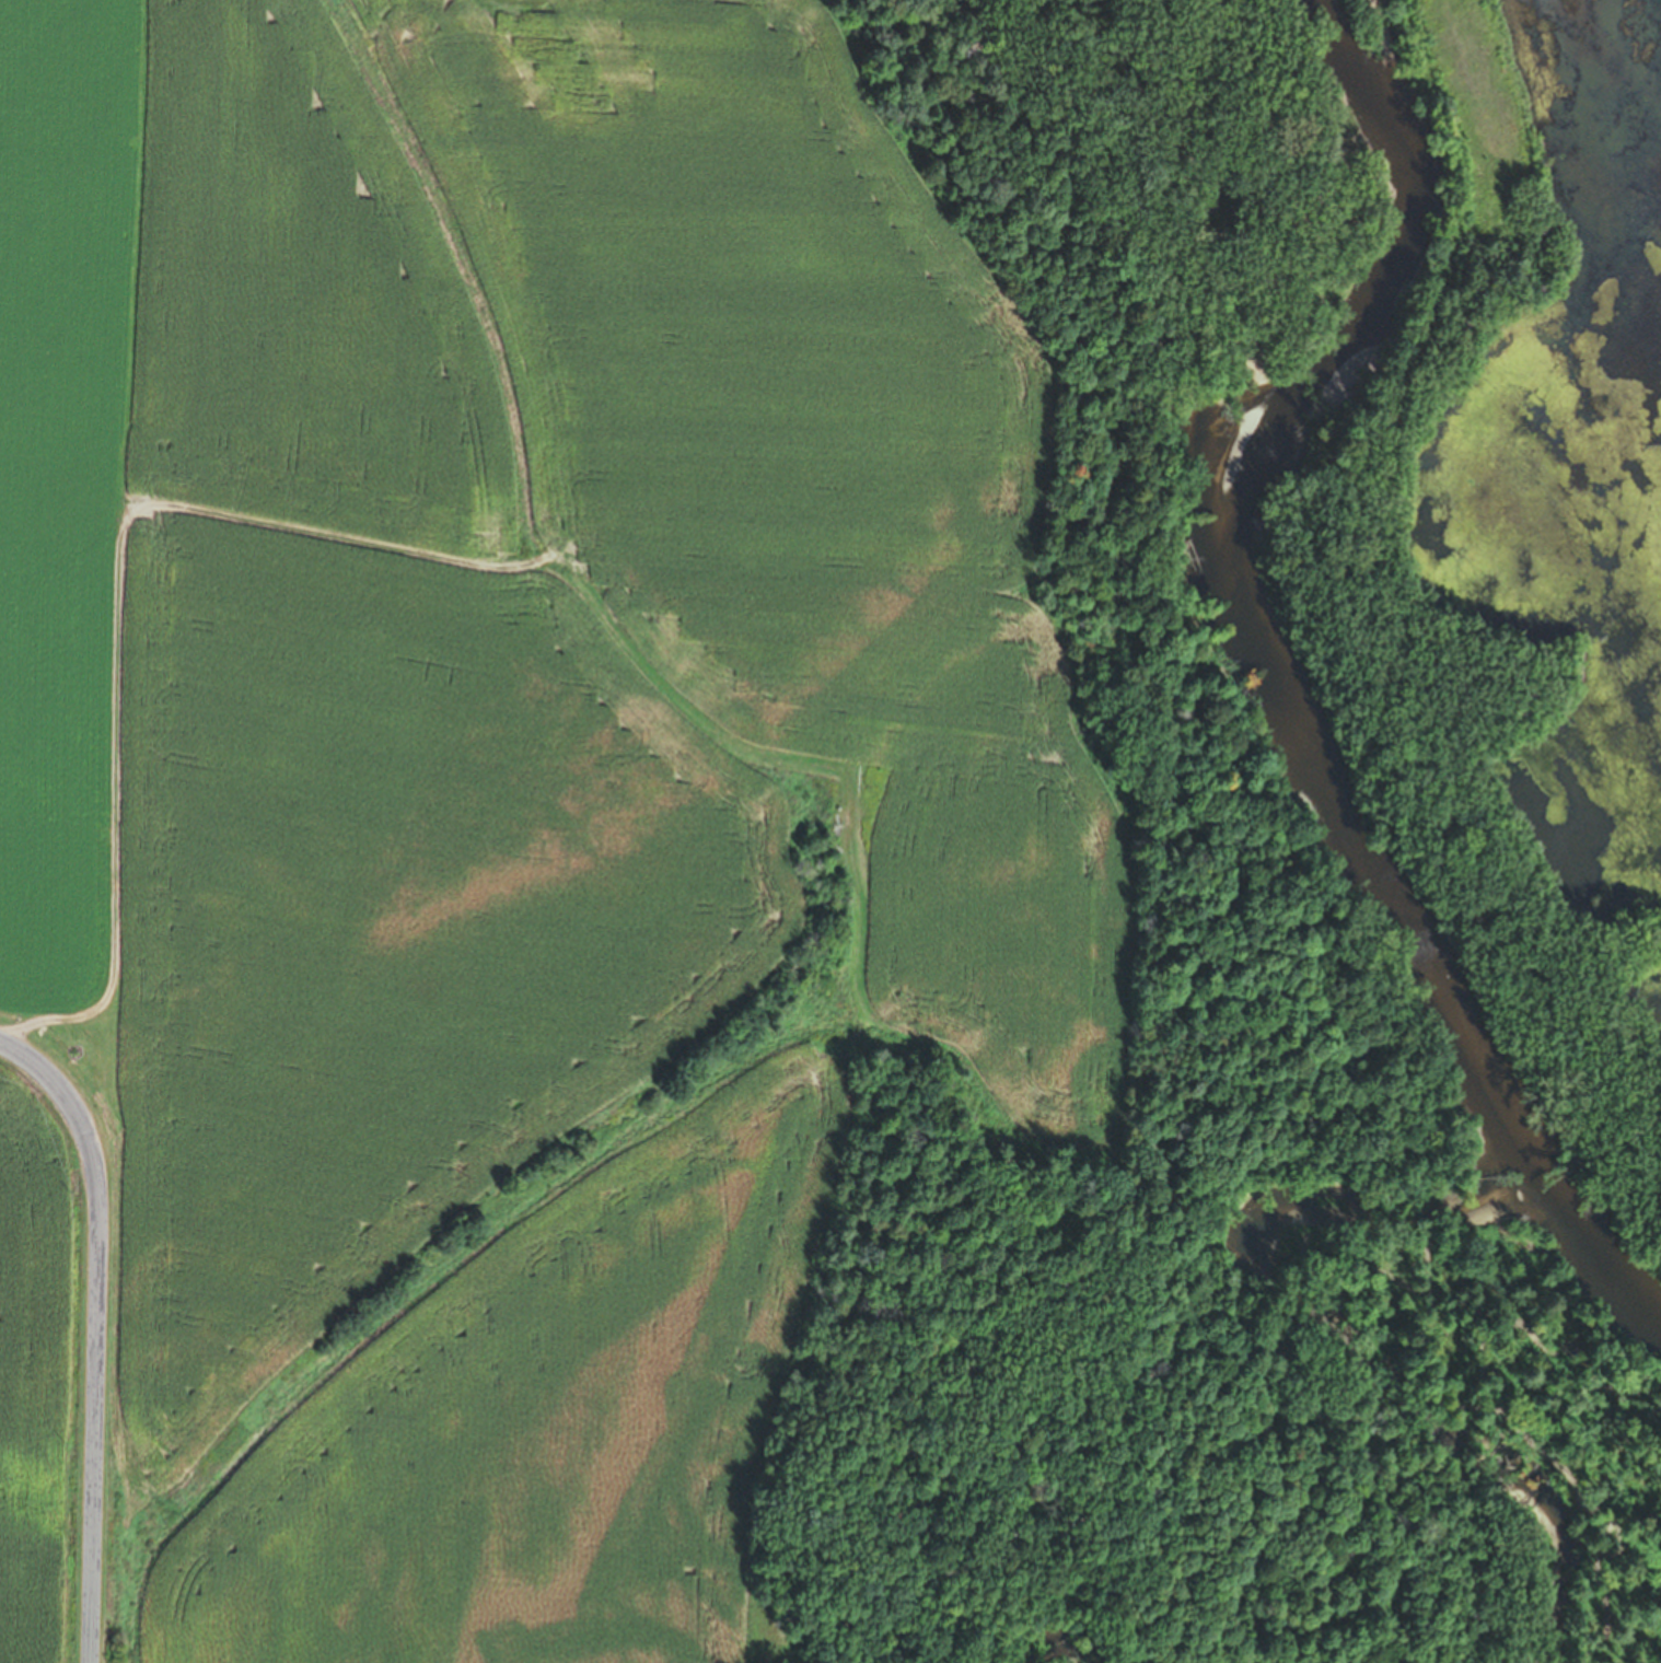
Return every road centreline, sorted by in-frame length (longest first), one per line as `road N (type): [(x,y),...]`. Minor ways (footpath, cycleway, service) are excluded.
road 1 (residential): [(89,1662),(96,1182),(68,1101),(0,1042)]

